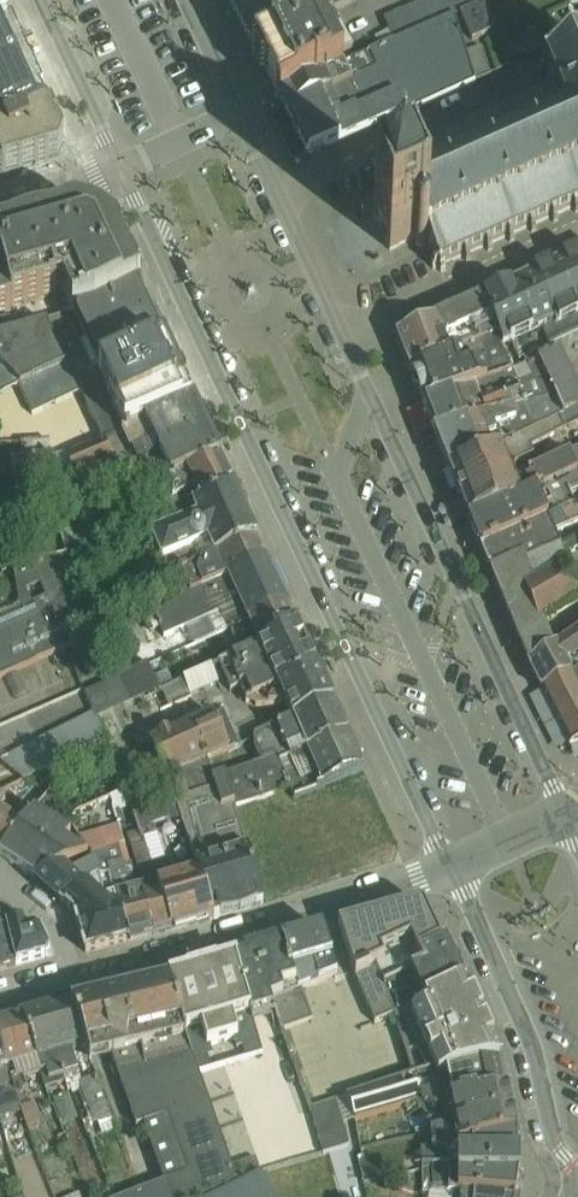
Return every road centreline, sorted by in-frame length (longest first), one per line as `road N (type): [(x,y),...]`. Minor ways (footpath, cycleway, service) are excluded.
road 1 (tertiary): [(119,166),(449,864)]
road 2 (tertiary): [(568,807),(236,110)]
road 3 (tertiary): [(449,864),(75,976)]
road 4 (tertiary): [(449,864),(528,1034),(555,1142),(577,1181)]
road 5 (tertiary): [(42,0),(119,166)]
road 6 (tertiary): [(568,807),(449,864)]
road 7 (tertiary): [(236,110),(119,166)]
road 8 (unclassified): [(75,976),(57,916),(0,881)]
road 9 (tertiary): [(0,197),(119,166)]
road 10 (tertiary): [(236,110),(186,0)]

